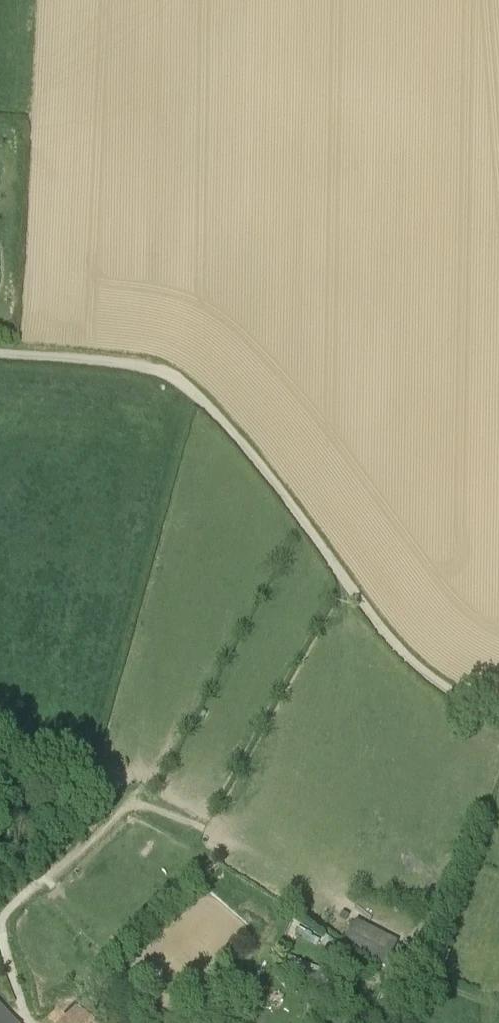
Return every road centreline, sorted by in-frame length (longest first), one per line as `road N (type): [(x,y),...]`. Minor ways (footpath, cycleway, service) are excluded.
road 1 (track): [(498,715),(406,658),(280,490)]
road 2 (unclassified): [(0,353),(144,366),(191,389)]
road 3 (track): [(191,389),(280,490)]

